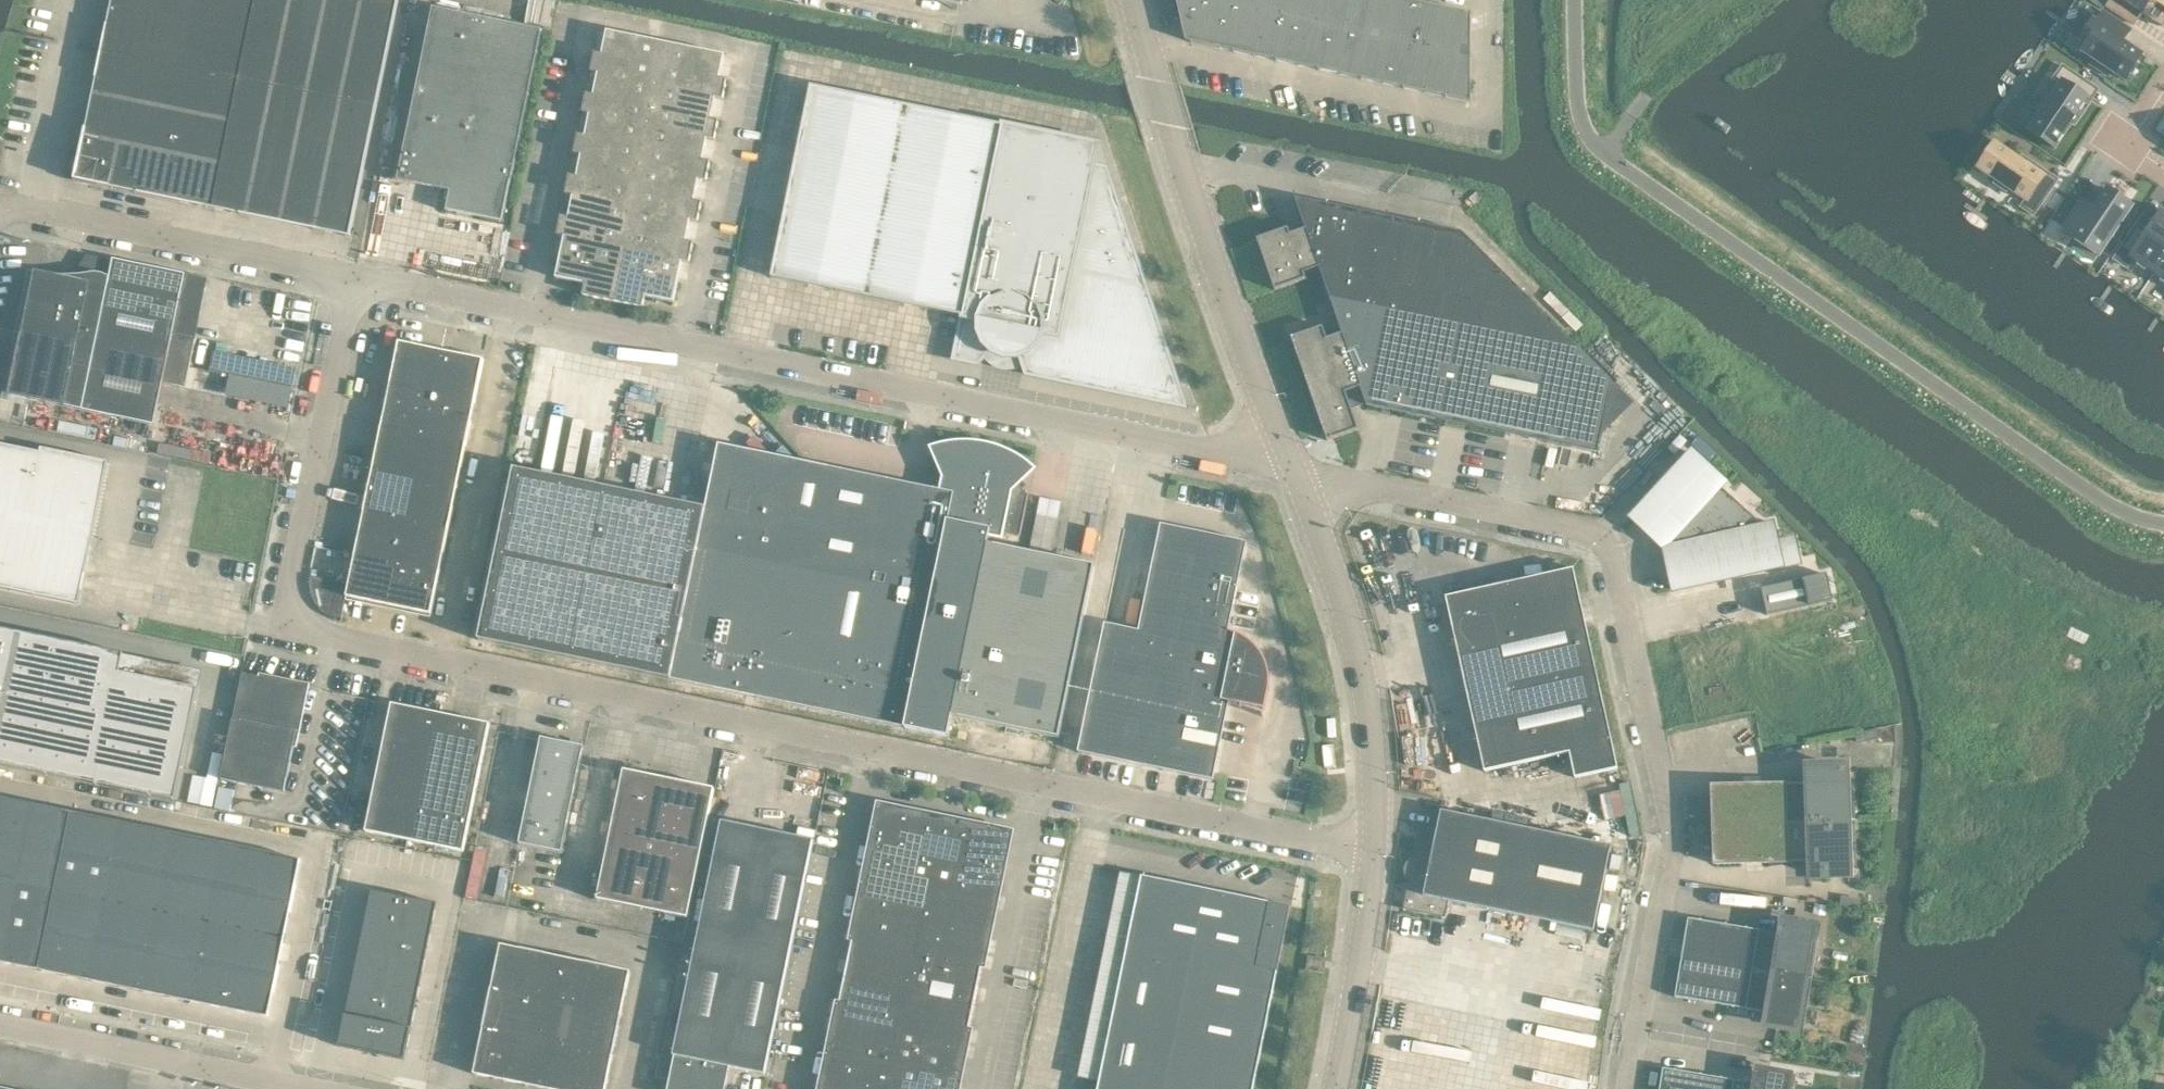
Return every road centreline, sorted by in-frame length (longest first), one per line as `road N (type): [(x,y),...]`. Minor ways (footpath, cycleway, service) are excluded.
road 1 (unclassified): [(359,274),(288,626),(1373,848)]
road 2 (unclassified): [(1297,469),(359,274)]
road 3 (unclassified): [(1632,1088),(1671,863),(1610,557),(1599,536),(1586,525),(1297,469)]
road 4 (unclassified): [(1297,469),(1216,257),(1136,0)]
road 5 (unclassified): [(1373,848),(1363,671),(1297,469)]
road 6 (unclassified): [(359,274),(8,201)]
road 7 (unclassified): [(322,1088),(0,1022)]
road 8 (unclassified): [(1335,1088),(1373,848)]
road 9 (residential): [(2163,177),(2120,147),(2163,80)]

